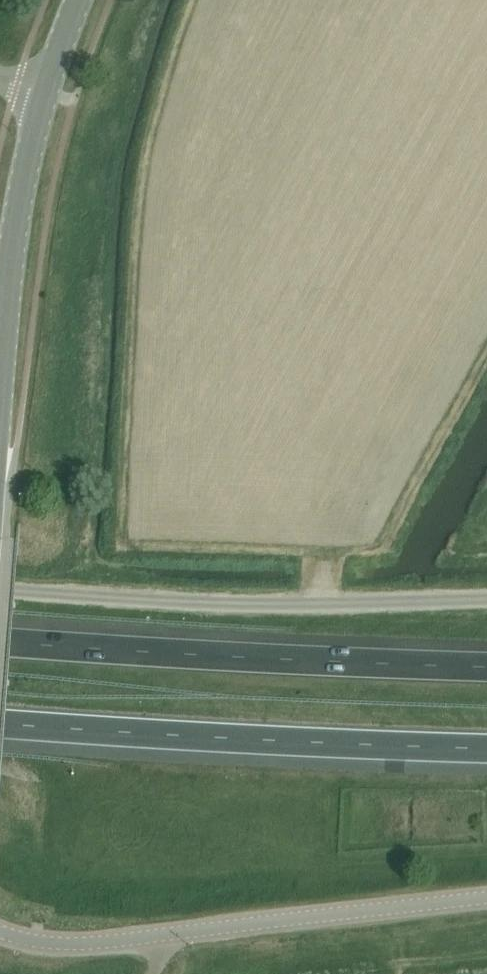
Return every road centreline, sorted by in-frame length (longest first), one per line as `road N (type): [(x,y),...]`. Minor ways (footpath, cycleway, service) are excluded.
road 1 (motorway): [(0,720),(486,747)]
road 2 (motorway): [(486,666),(0,640)]
road 3 (unclassified): [(34,589),(276,604),(486,598)]
road 4 (unclassified): [(486,900),(162,937)]
road 5 (tertiary): [(0,375),(11,255),(43,85)]
road 6 (unclassified): [(162,937),(62,945),(0,934)]

